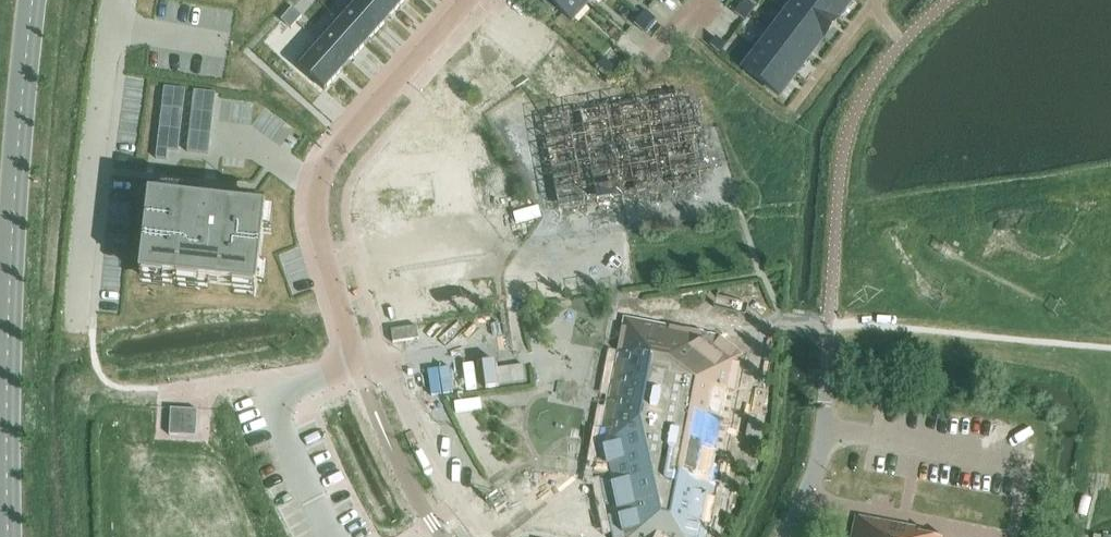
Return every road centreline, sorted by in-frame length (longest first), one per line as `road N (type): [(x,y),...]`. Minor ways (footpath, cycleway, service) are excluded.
road 1 (primary): [(9,536),(15,179),(32,0)]
road 2 (residential): [(76,325),(116,0)]
road 3 (residential): [(327,257),(318,215),(324,174),(470,0)]

